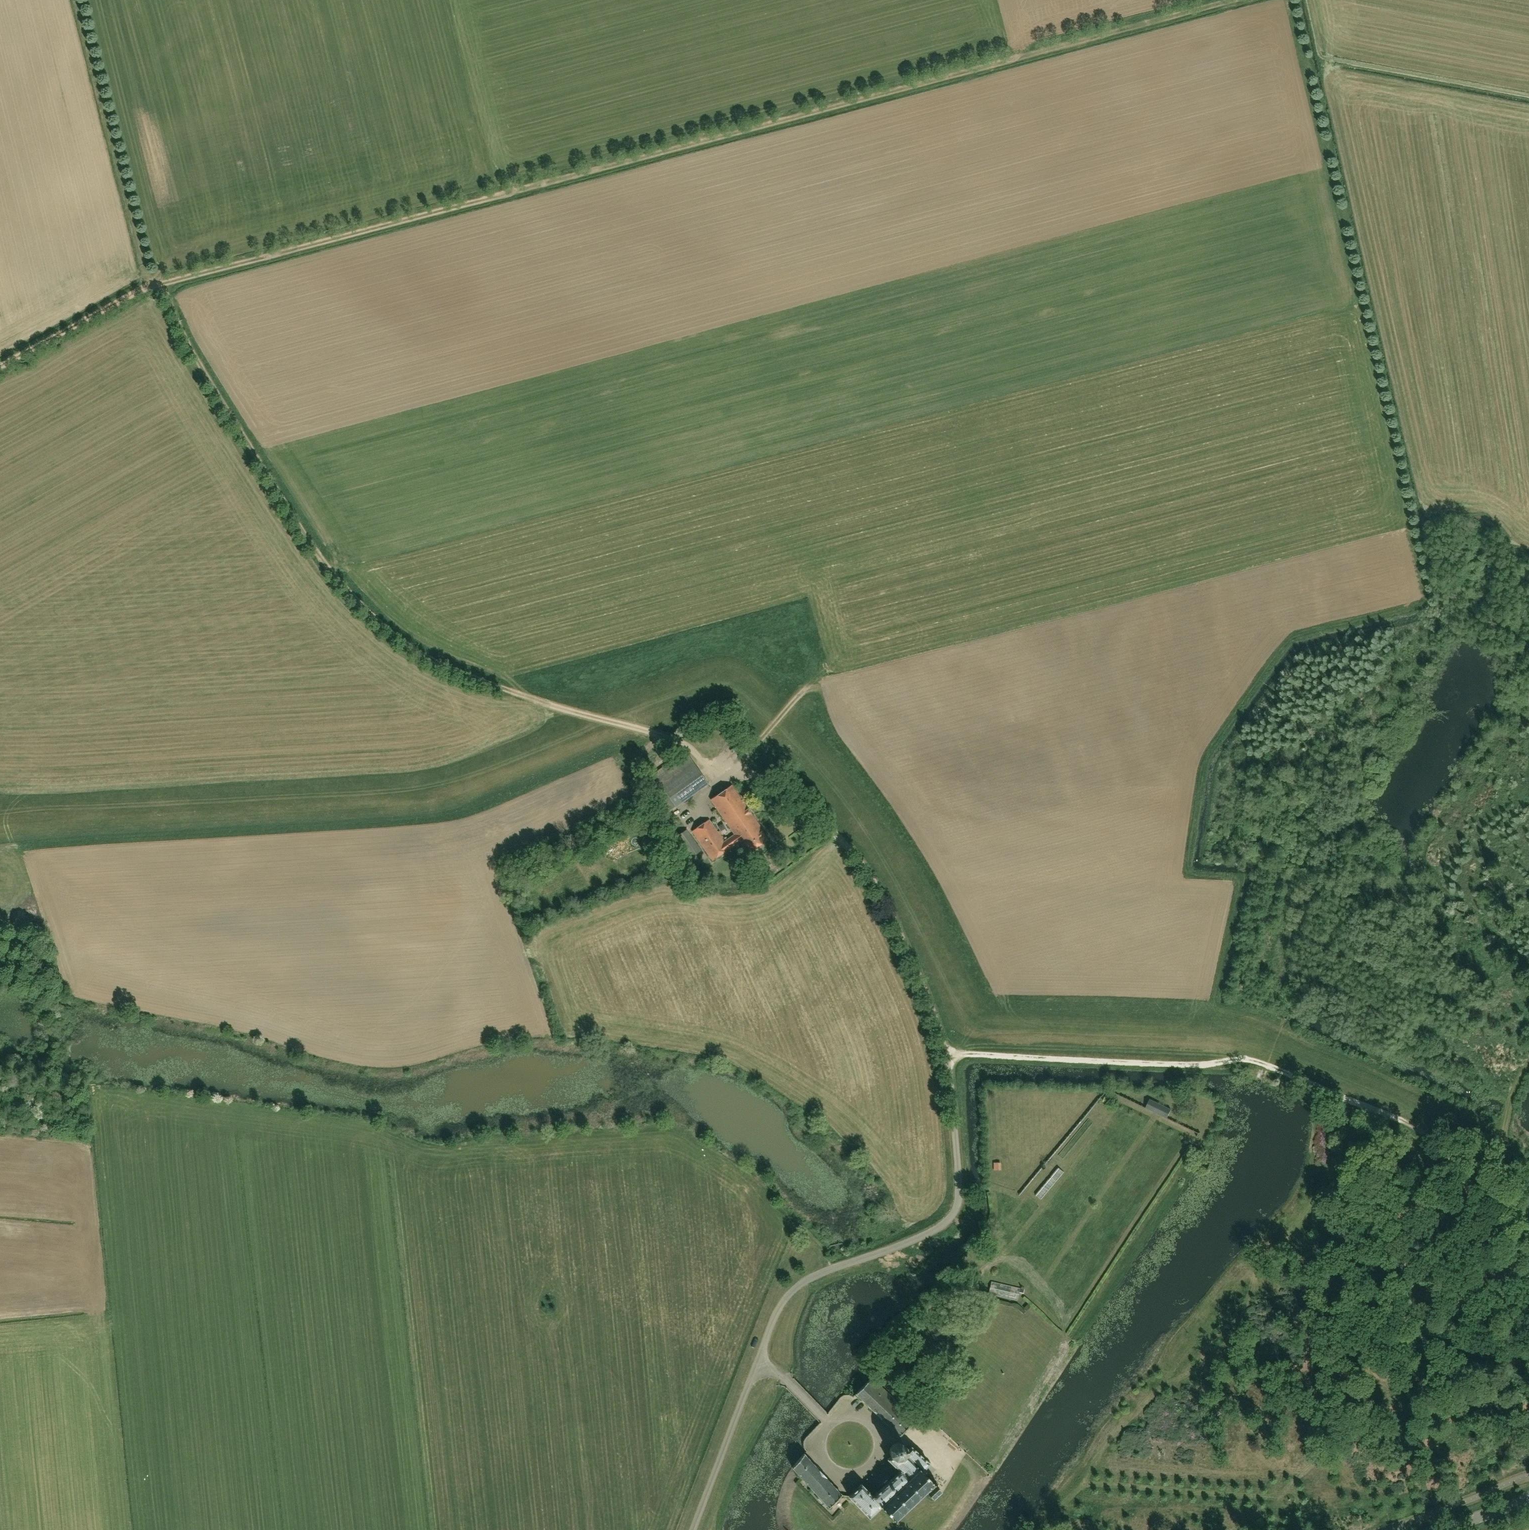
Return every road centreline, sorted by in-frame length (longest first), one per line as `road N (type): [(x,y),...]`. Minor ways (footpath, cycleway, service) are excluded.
road 1 (track): [(160,285),(1017,58)]
road 2 (track): [(160,285),(303,533),(375,619),(433,661),(690,750)]
road 3 (track): [(0,367),(160,285)]

